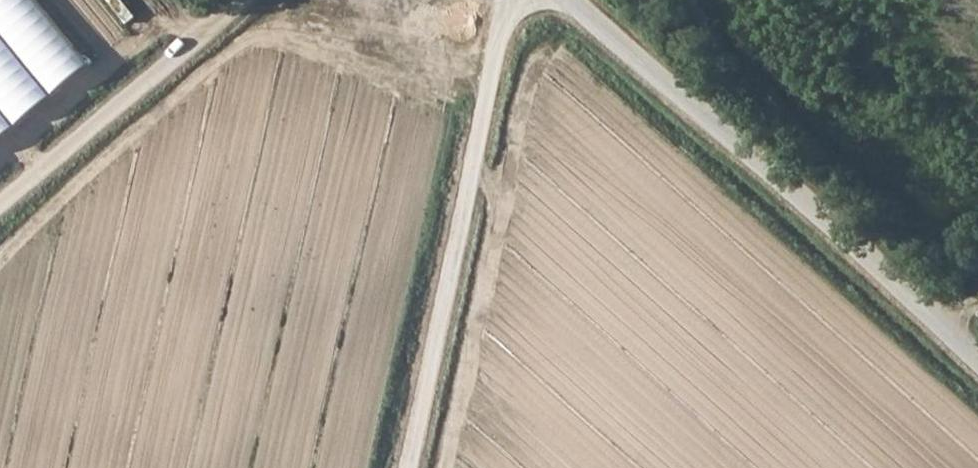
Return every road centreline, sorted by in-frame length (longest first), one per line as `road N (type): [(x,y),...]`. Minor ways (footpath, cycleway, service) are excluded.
road 1 (unclassified): [(977,364),(569,0)]
road 2 (track): [(406,467),(505,0)]
road 3 (track): [(243,0),(0,203)]

